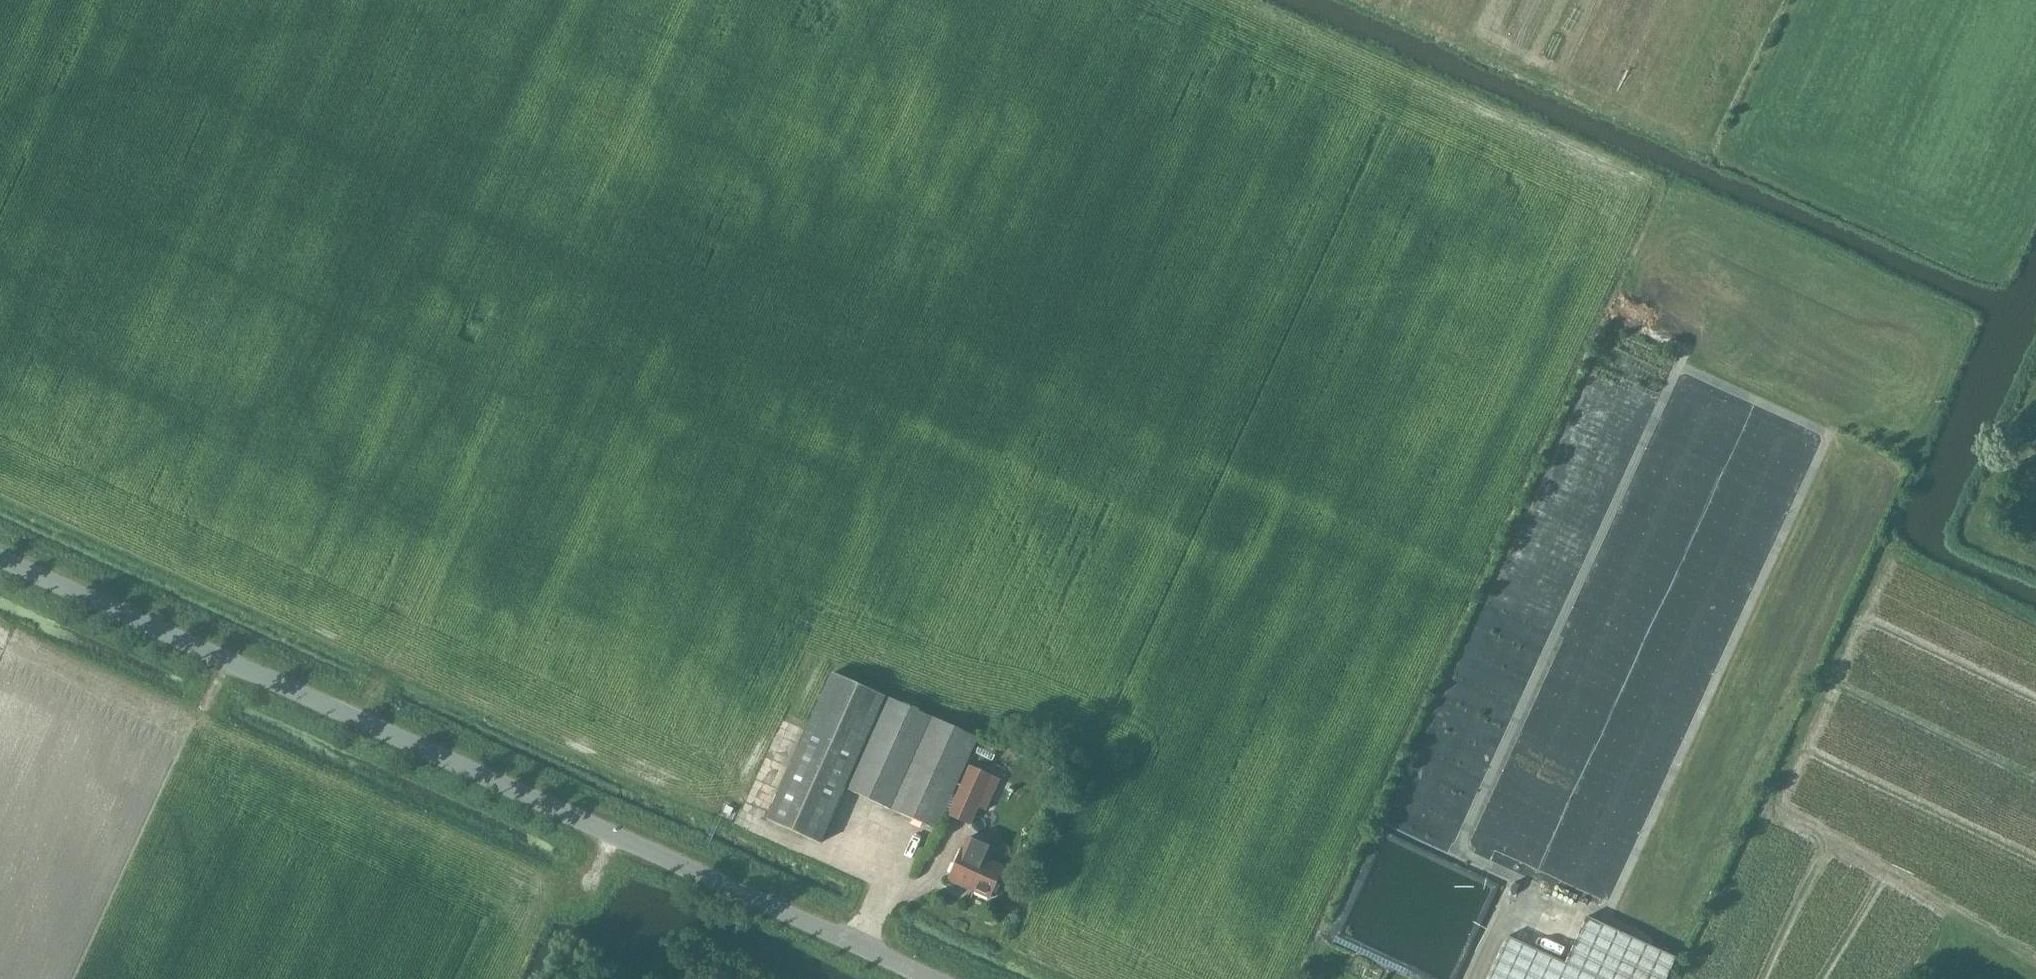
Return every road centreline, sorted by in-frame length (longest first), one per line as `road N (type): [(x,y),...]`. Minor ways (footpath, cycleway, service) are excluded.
road 1 (unclassified): [(941,978),(0,556)]

